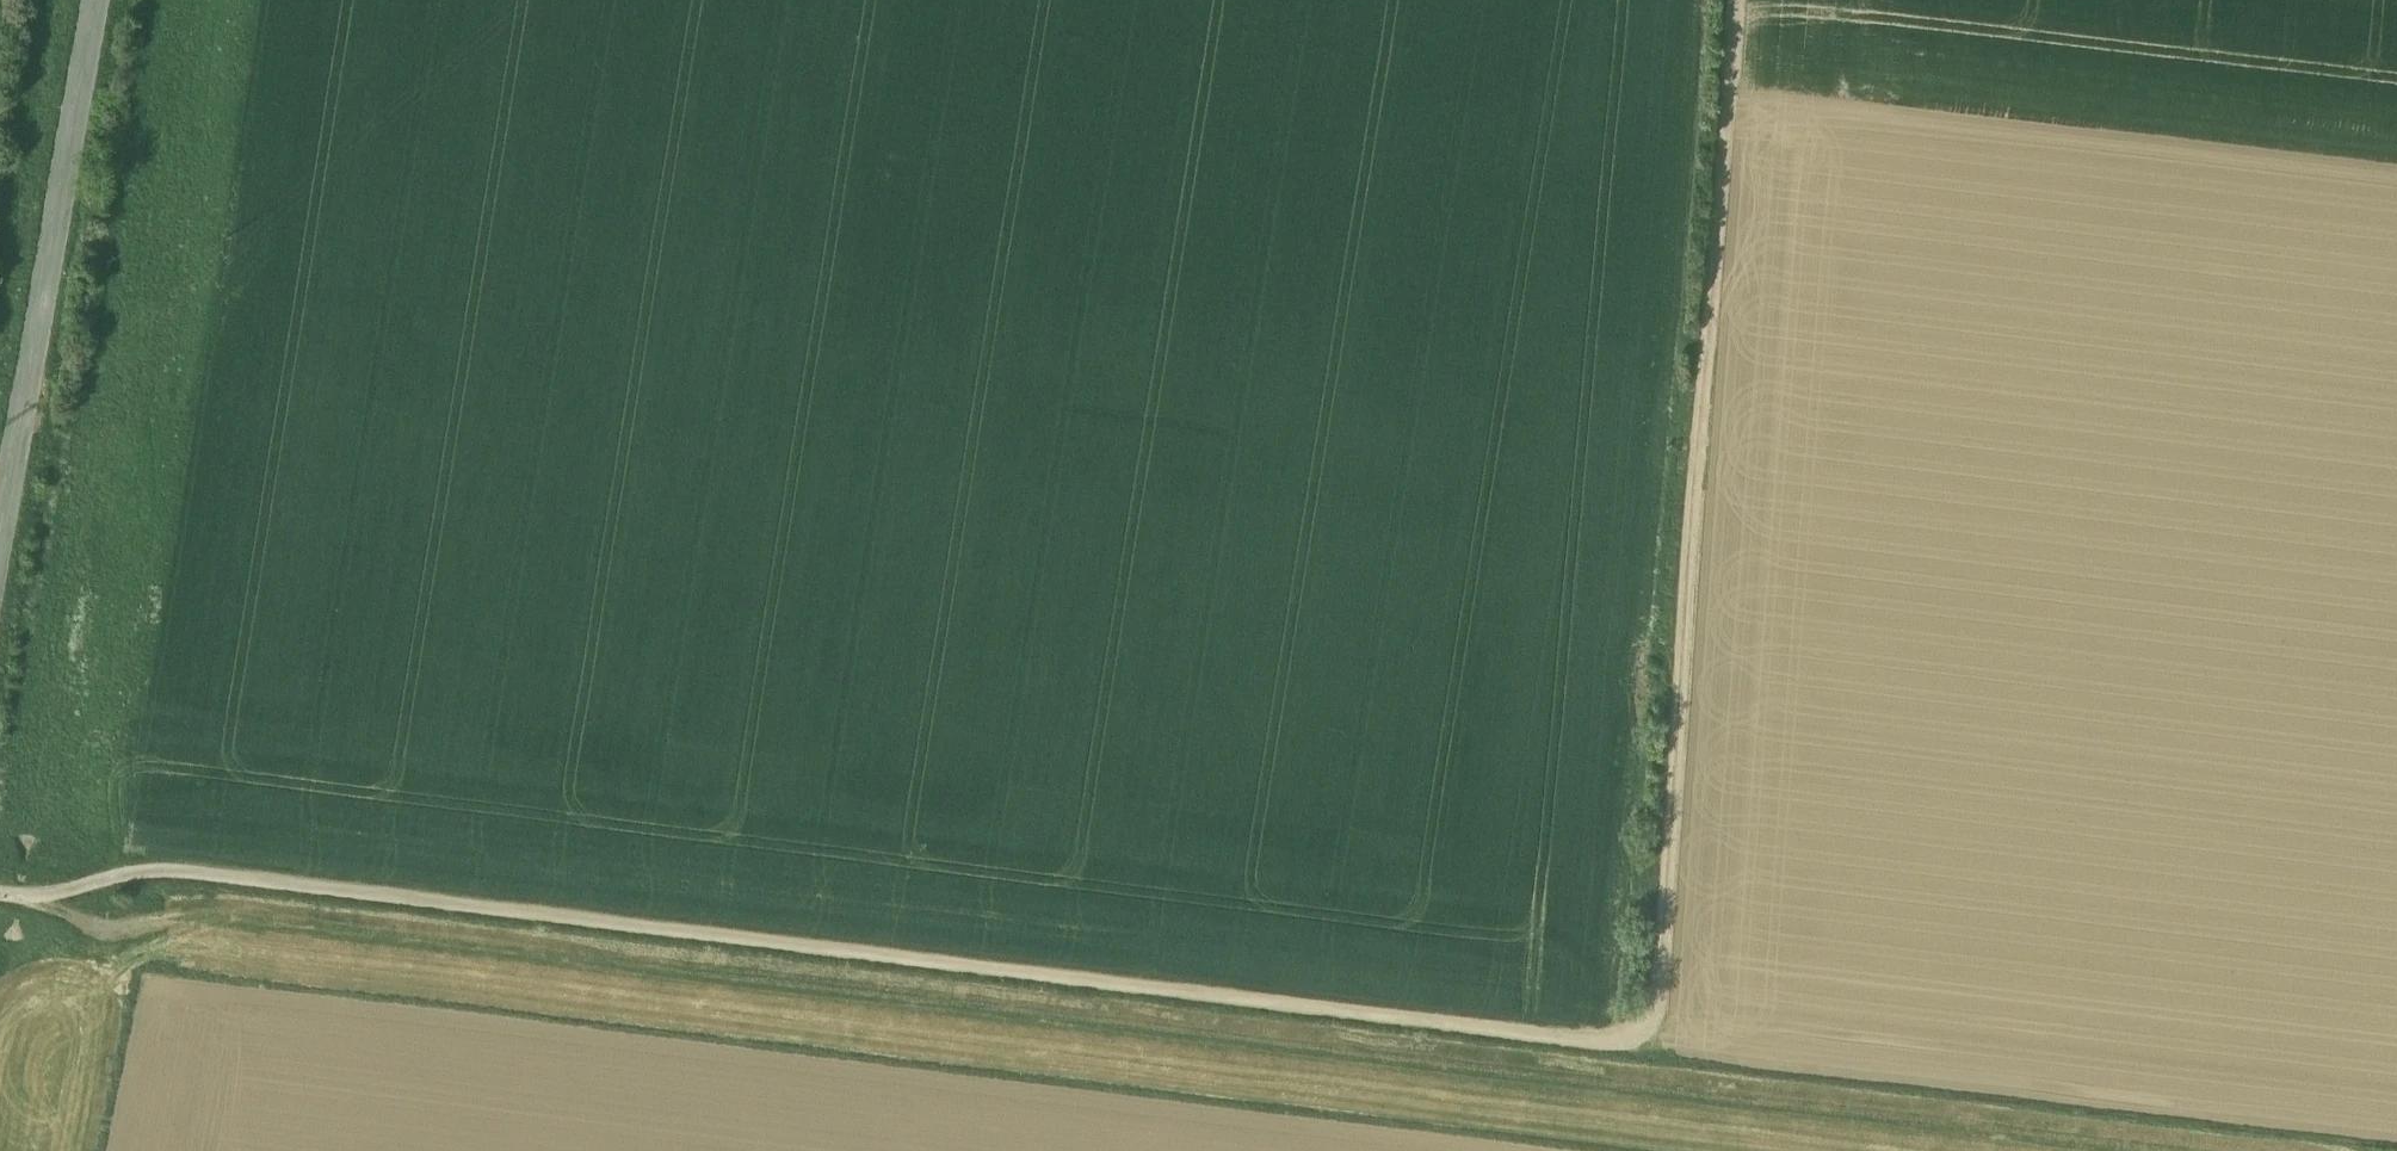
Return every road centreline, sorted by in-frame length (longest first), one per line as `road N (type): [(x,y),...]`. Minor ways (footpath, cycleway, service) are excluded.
road 1 (track): [(0,898),(44,899),(138,876),(203,880),(1611,1048)]
road 2 (tertiary): [(99,0),(0,563)]

